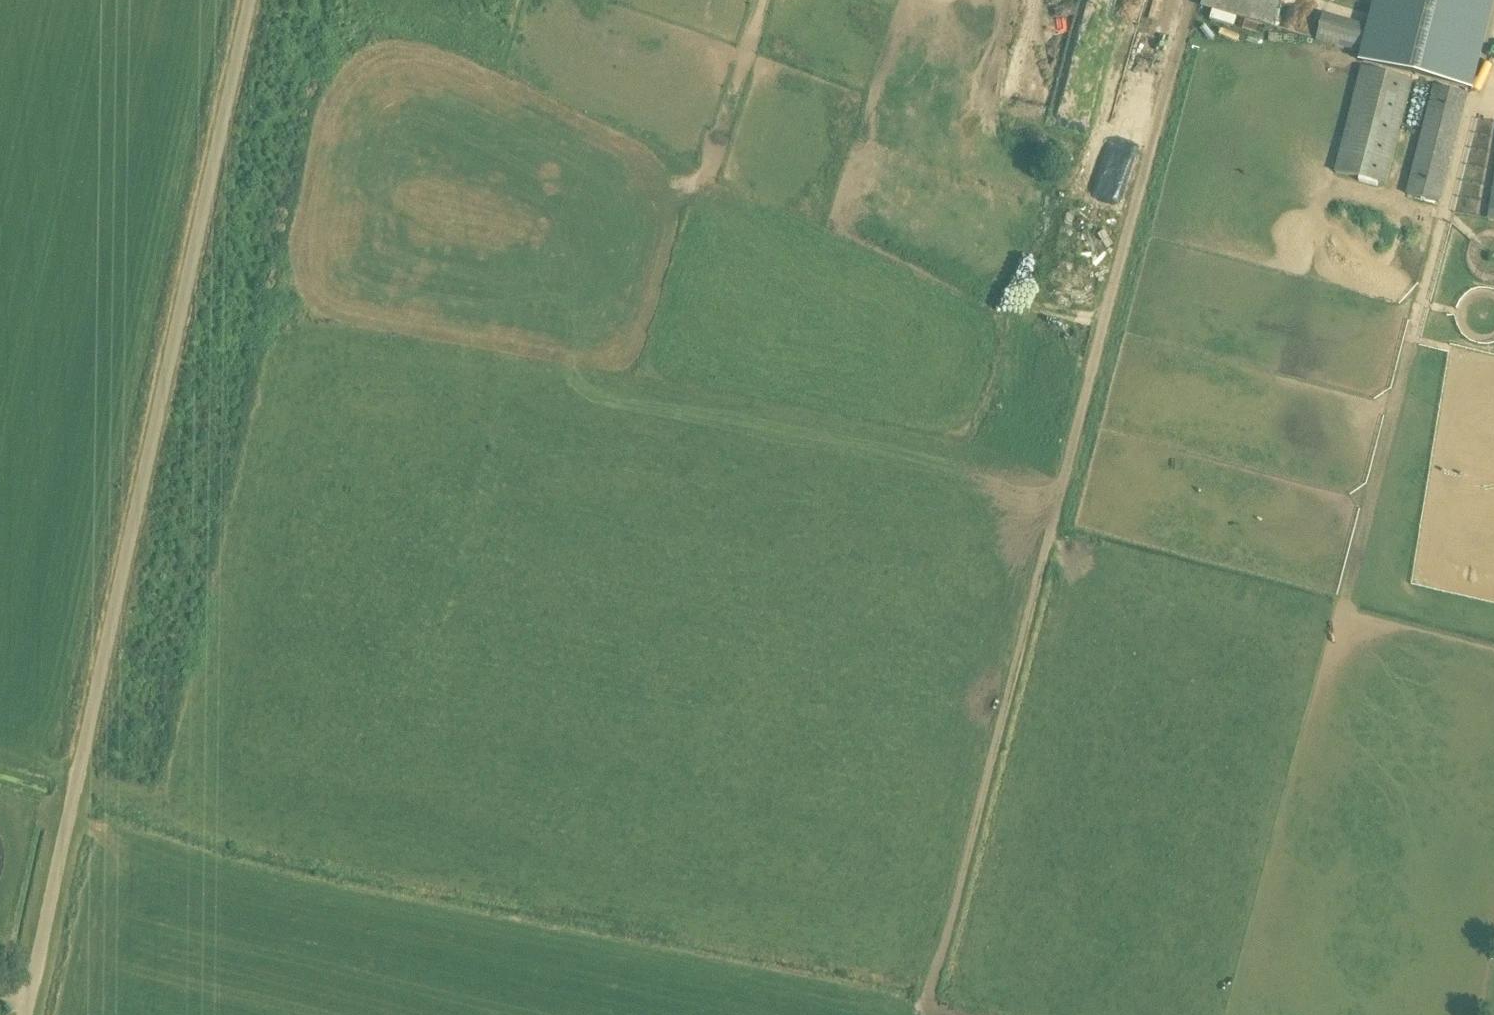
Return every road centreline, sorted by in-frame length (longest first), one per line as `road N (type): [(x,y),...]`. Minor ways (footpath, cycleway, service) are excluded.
road 1 (unclassified): [(251,0),(27,1014)]

